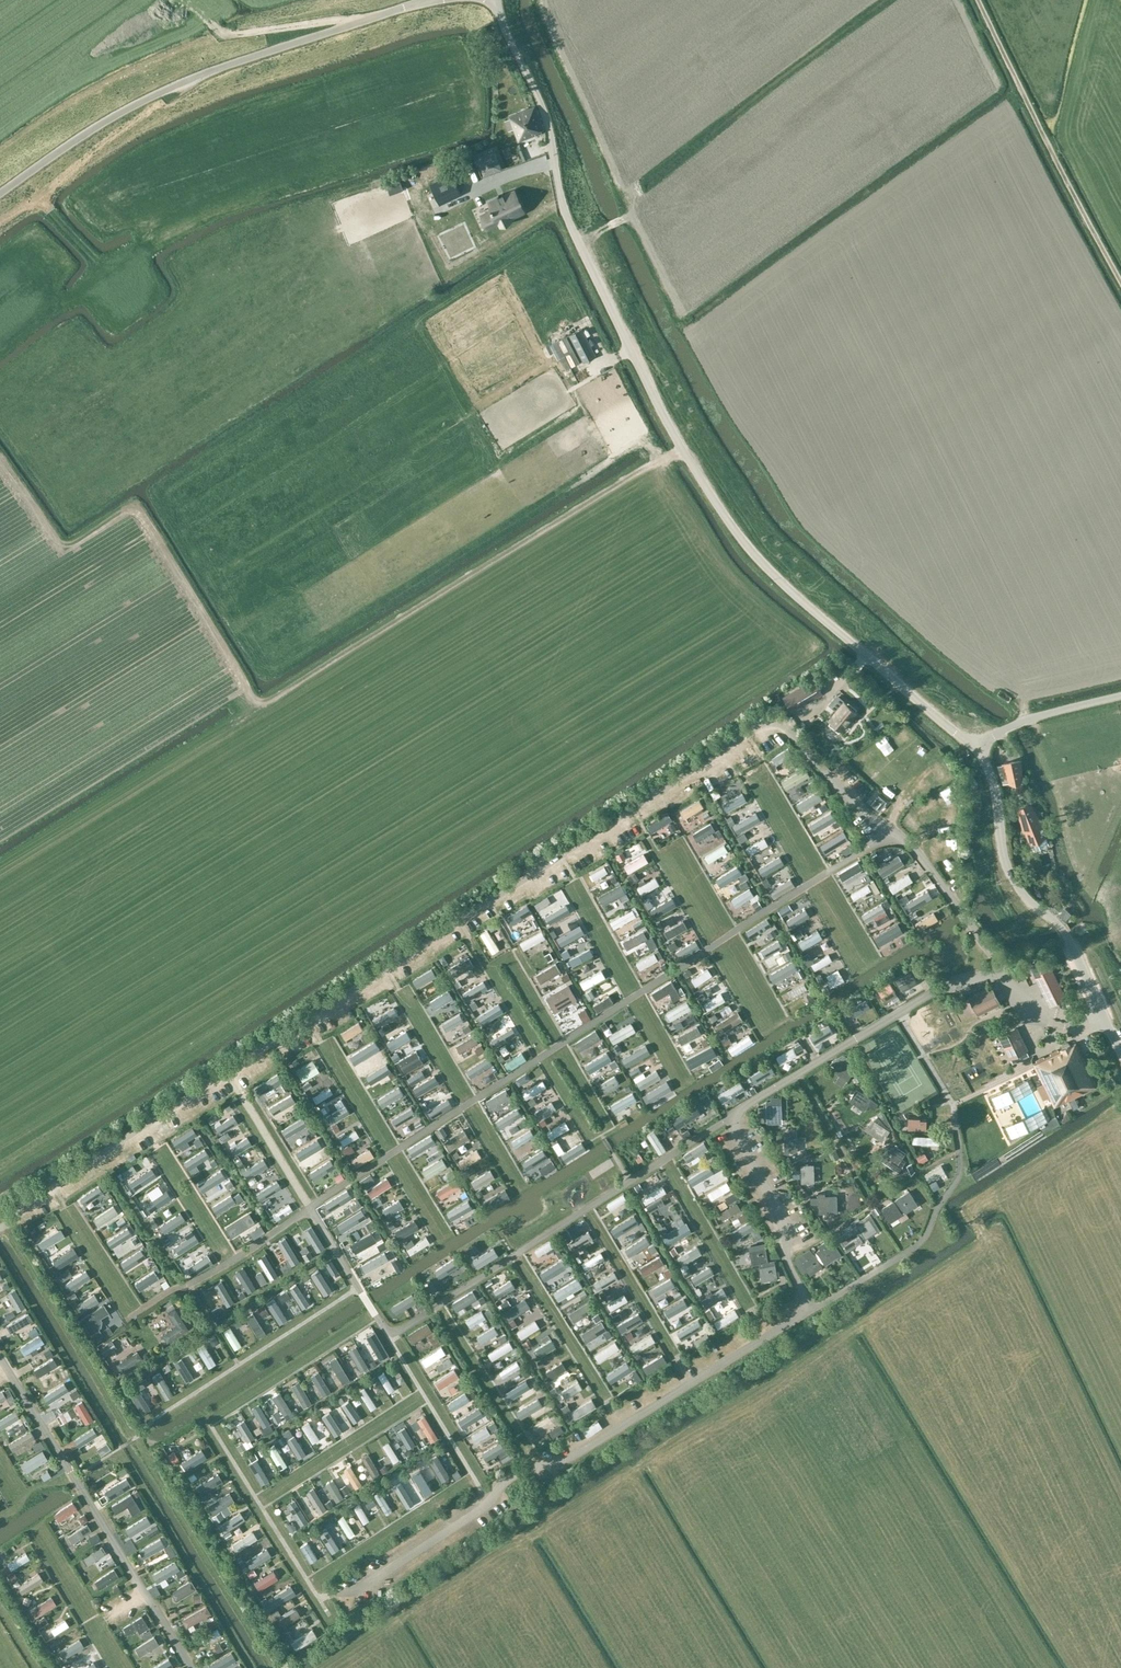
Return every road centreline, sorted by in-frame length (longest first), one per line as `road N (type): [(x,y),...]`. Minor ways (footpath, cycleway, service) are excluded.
road 1 (unclassified): [(977,741),(784,582),(735,528),(581,250),(544,114),(497,7)]
road 2 (unclassified): [(0,193),(145,97),(429,0)]
road 3 (unclassified): [(1120,1053),(1072,940),(1007,874),(977,741)]
road 4 (track): [(1120,281),(978,0)]
road 5 (track): [(198,10),(223,35),(360,21)]
road 6 (unclassified): [(977,741),(1120,698)]

